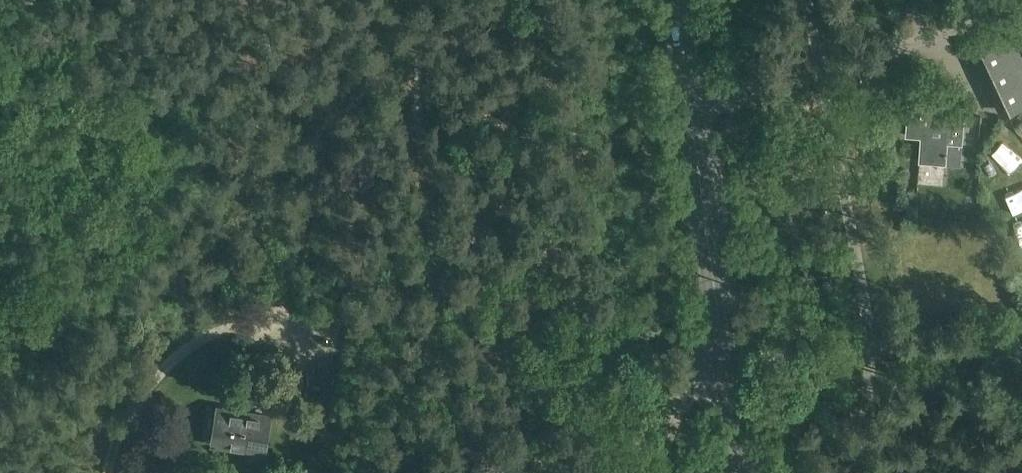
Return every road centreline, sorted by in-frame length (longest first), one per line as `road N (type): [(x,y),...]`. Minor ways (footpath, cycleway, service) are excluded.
road 1 (secondary): [(742,472),(681,0)]
road 2 (track): [(426,0),(420,135),(458,400),(470,434)]
road 3 (track): [(108,472),(126,417),(181,355),(248,327),(307,332),(296,412),(253,403)]
road 4 (track): [(279,327),(335,111),(423,16)]
road 5 (track): [(721,325),(647,472)]

